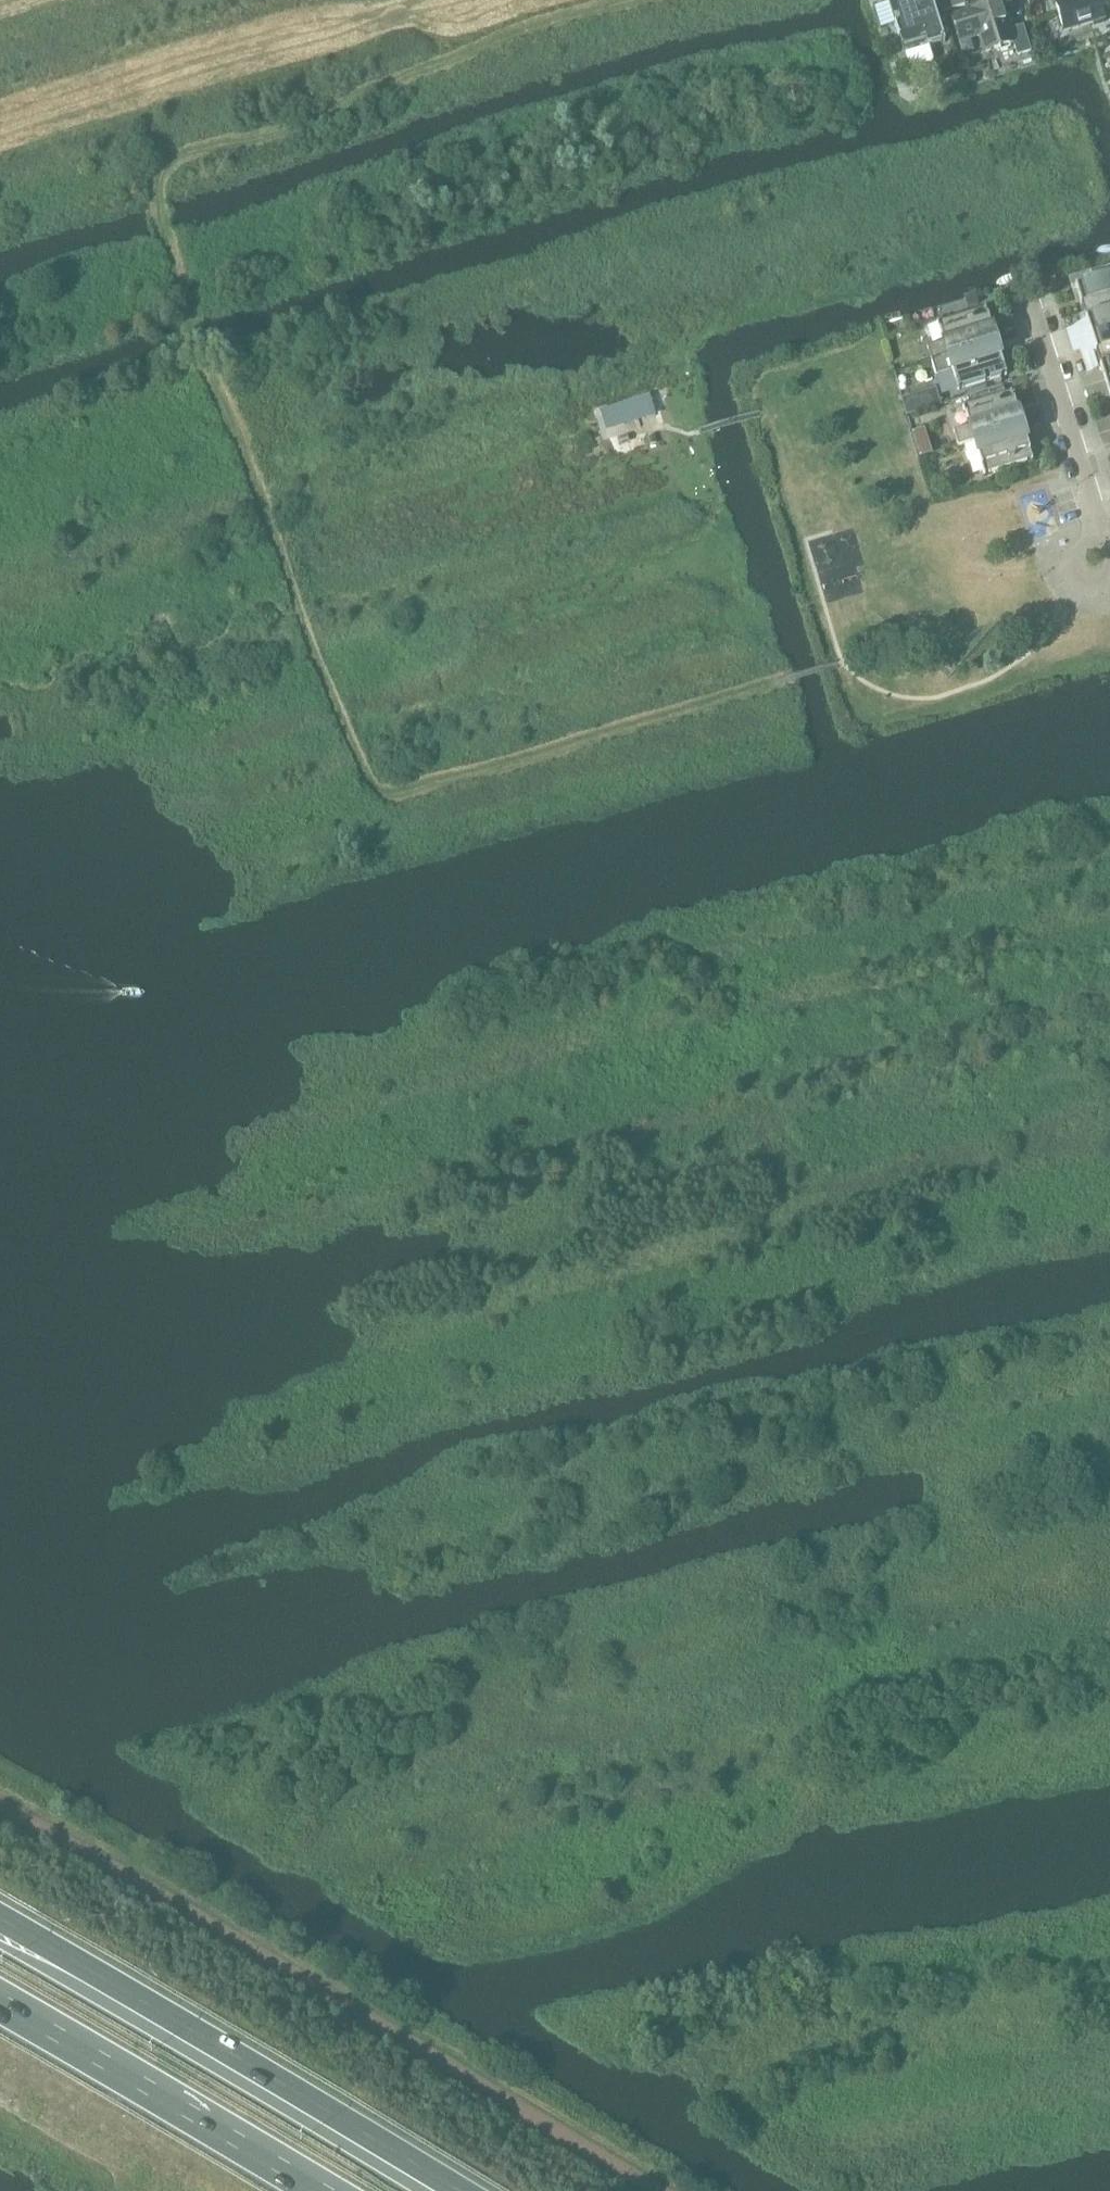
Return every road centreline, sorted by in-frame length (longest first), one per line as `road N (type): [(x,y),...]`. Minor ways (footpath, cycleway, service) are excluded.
road 1 (motorway): [(450,2190),(0,1928)]
road 2 (motorway): [(0,2008),(316,2190)]
road 3 (residential): [(1109,531),(1037,310)]

